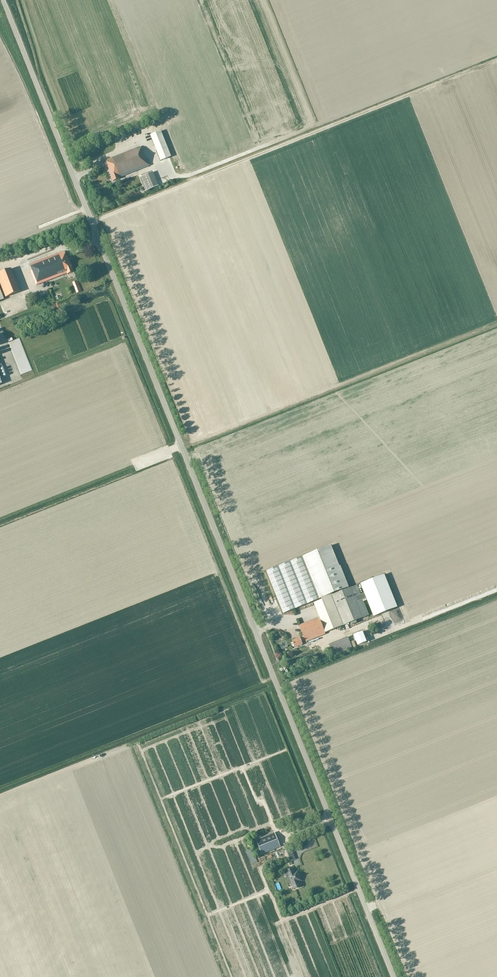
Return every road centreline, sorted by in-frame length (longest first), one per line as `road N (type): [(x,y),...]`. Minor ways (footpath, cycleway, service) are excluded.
road 1 (unclassified): [(394,976),(4,0)]

